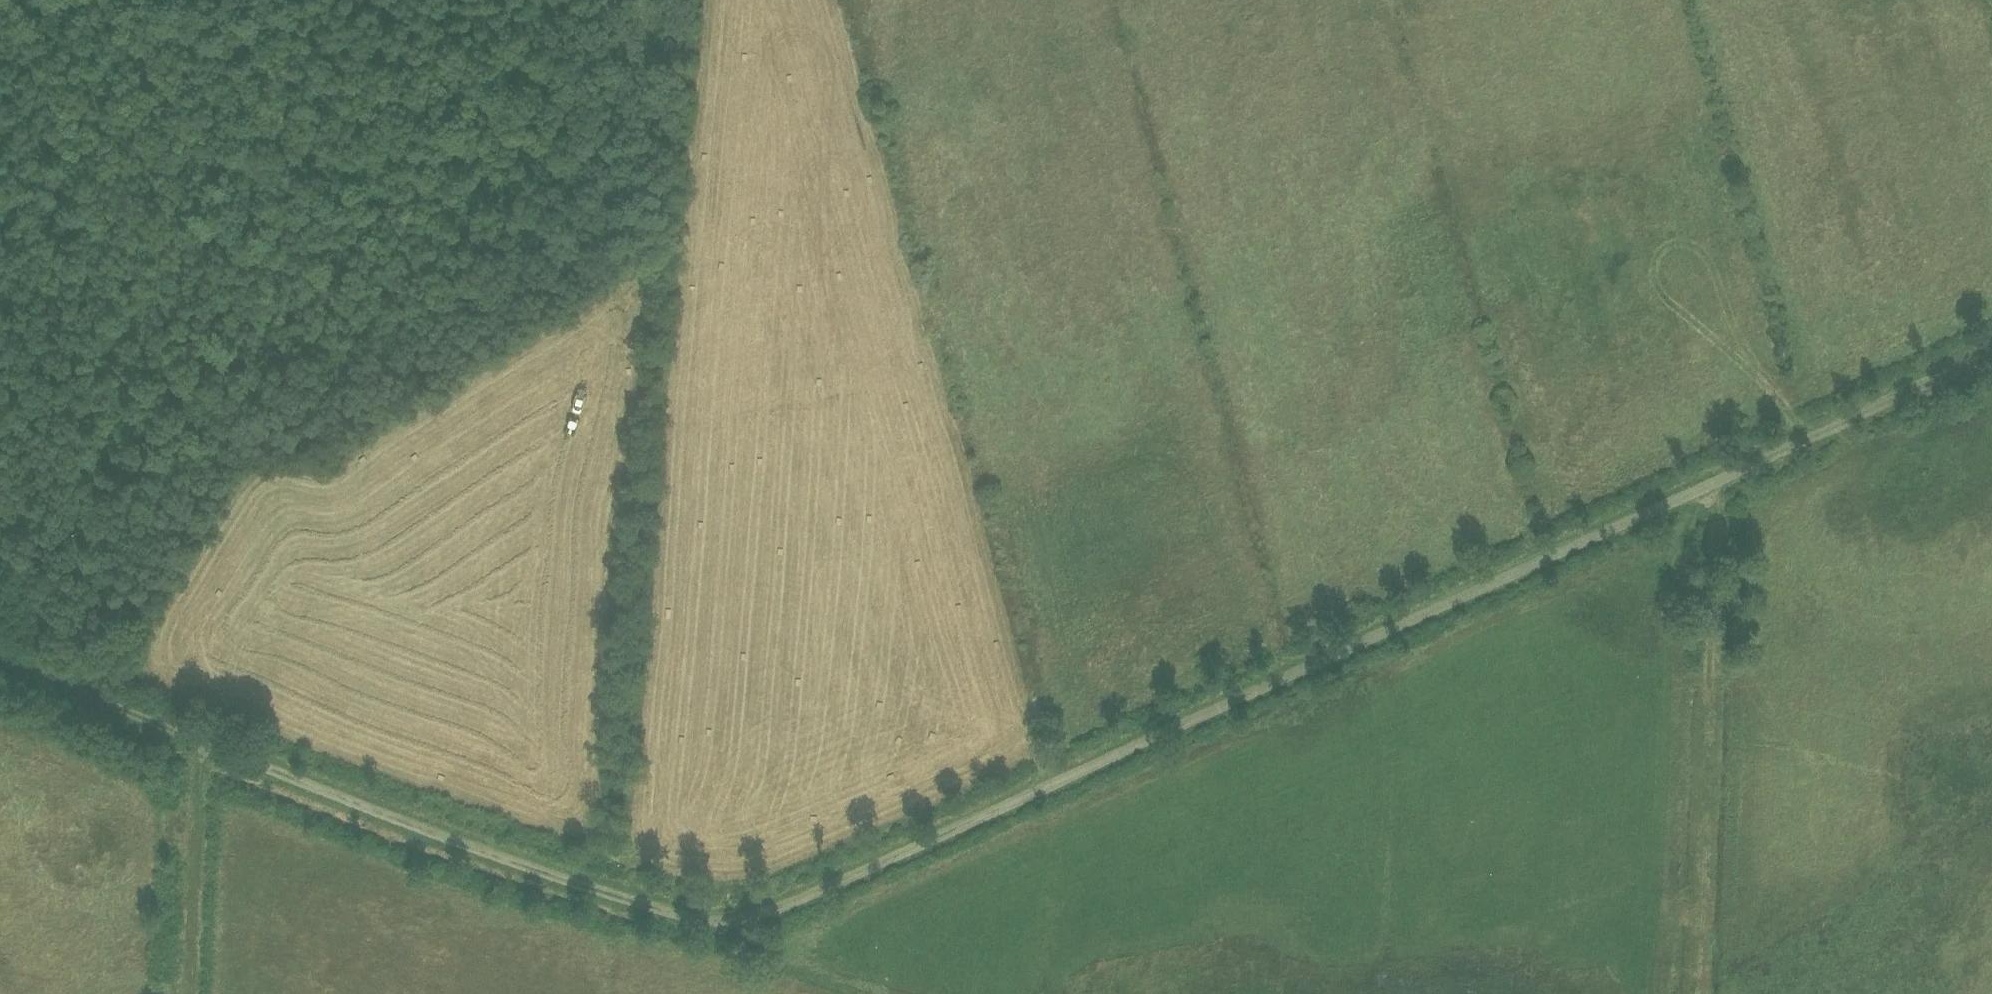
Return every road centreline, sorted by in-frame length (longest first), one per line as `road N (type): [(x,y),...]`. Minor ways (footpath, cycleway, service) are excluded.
road 1 (unclassified): [(1991,358),(767,912),(704,915),(575,886),(0,658)]
road 2 (track): [(200,737),(189,993)]

